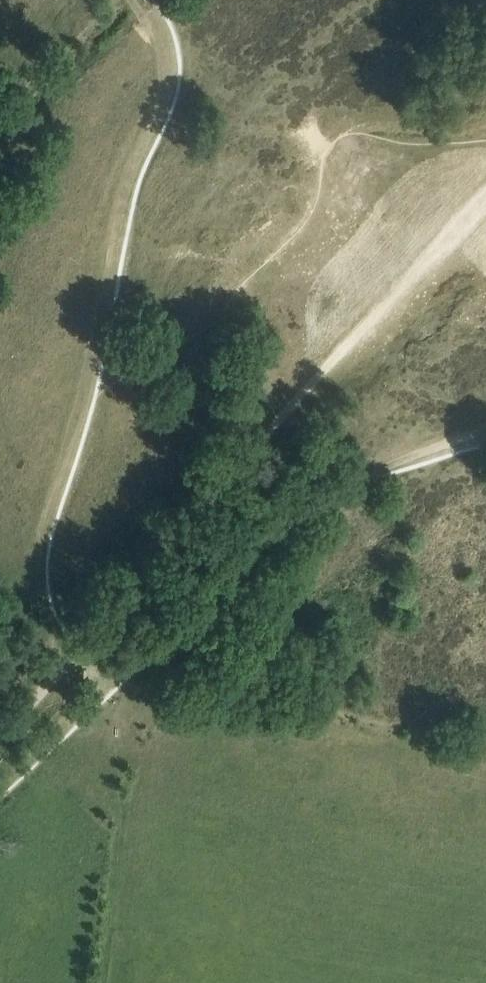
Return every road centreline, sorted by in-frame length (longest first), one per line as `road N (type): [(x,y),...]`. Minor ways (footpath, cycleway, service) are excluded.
road 1 (track): [(135,0),(168,66),(162,106),(126,190),(35,581),(42,613),(112,683)]
road 2 (track): [(0,741),(485,199)]
road 3 (track): [(112,683),(264,532),(302,505),(347,480),(485,433)]
road 4 (track): [(0,792),(112,683)]

